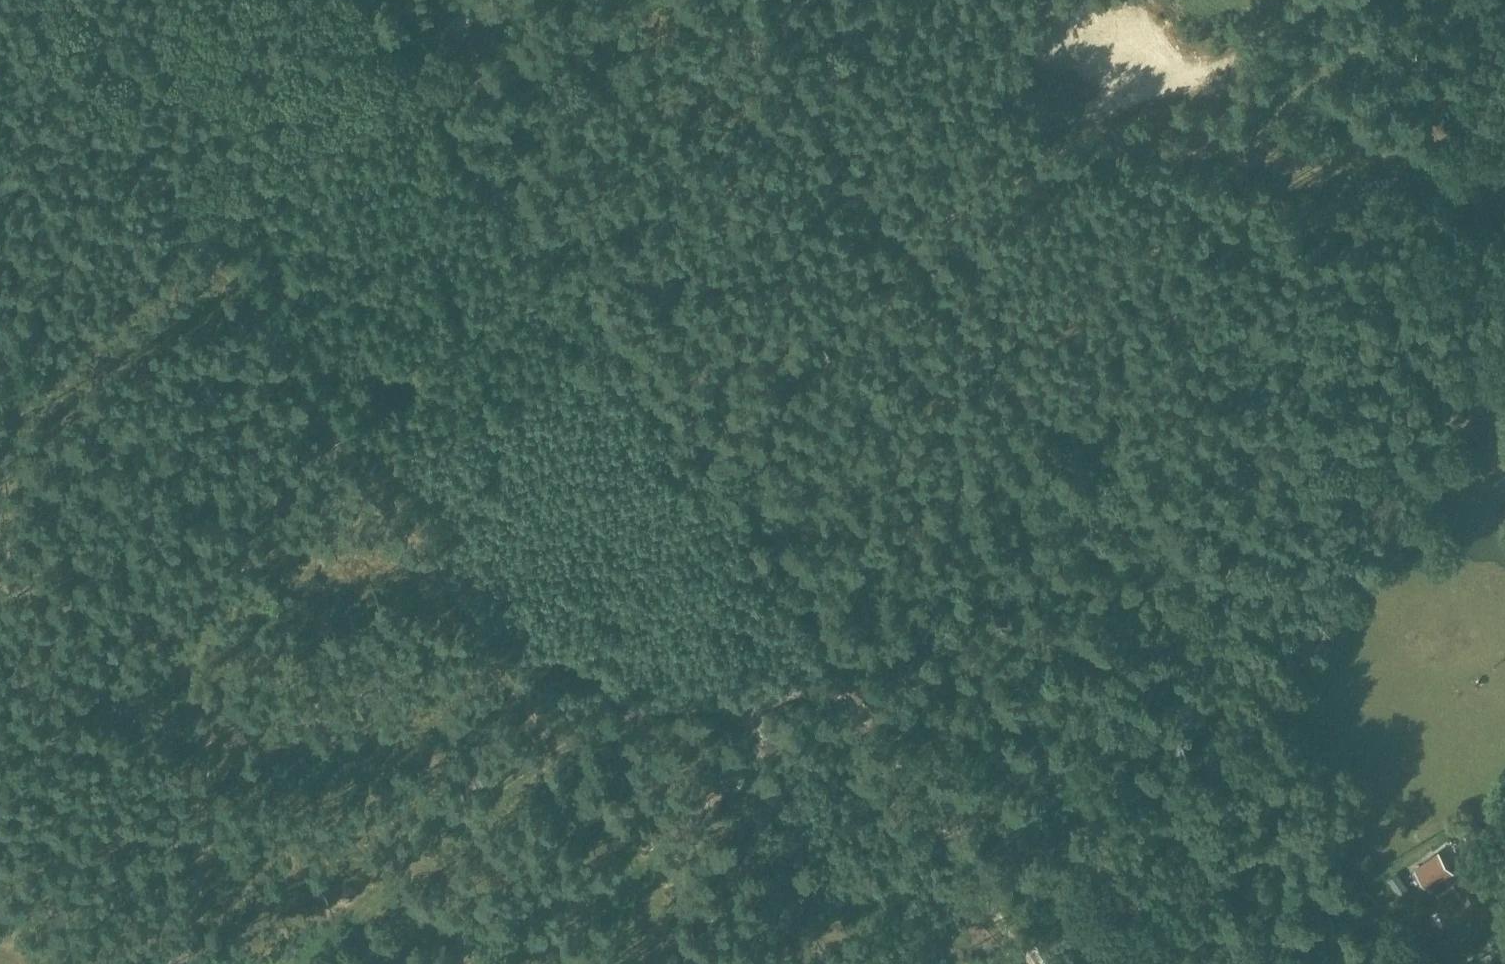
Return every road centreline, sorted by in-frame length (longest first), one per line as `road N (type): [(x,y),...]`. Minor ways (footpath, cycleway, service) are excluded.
road 1 (track): [(672,0),(724,47),(801,82),(1007,389),(1025,405),(1064,414),(1100,435),(1117,466),(1131,549),(1196,661),(1312,827),(1379,887),(1424,963)]
road 2 (track): [(290,963),(576,741),(635,715),(812,693),(835,694),(856,712),(1028,963)]
road 3 (track): [(0,412),(104,313),(194,177),(245,130),(499,0)]
road 4 (track): [(801,82),(952,86),(1079,122),(1137,102),(1265,32),(1344,0)]

